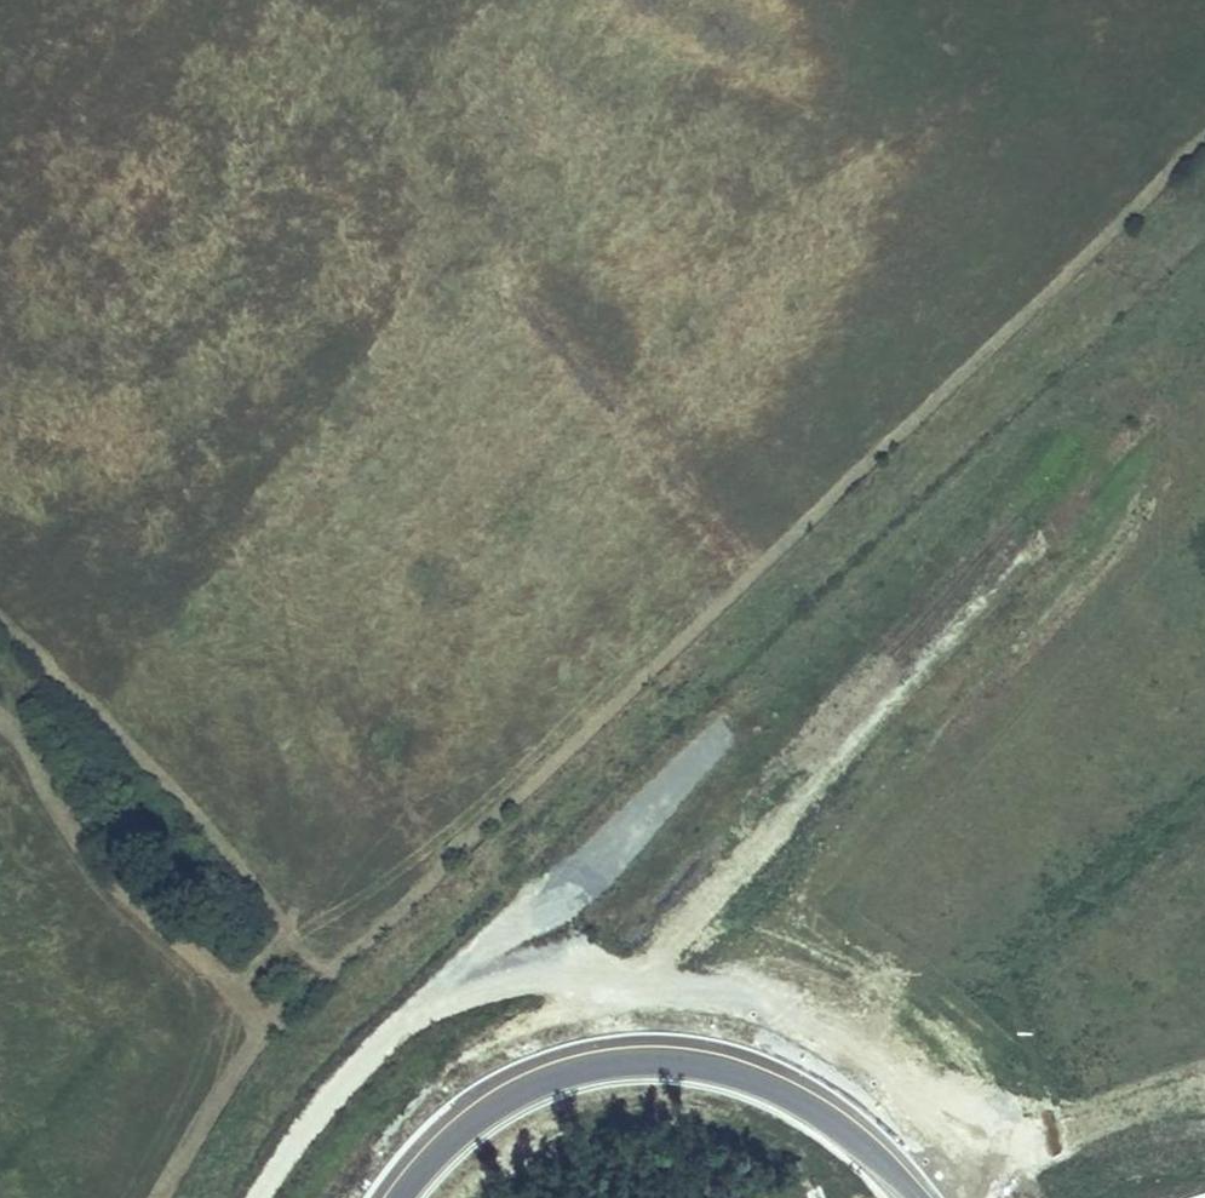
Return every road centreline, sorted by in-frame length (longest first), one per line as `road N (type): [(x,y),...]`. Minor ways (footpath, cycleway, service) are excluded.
road 1 (motorway): [(911,1197),(869,1150),(776,1089),(640,1065),(567,1075),(510,1098),(452,1137),(397,1197)]

